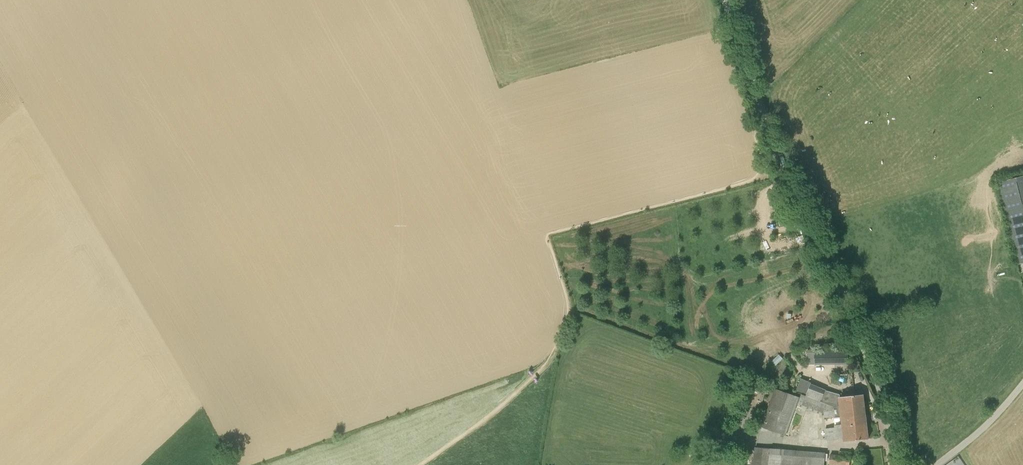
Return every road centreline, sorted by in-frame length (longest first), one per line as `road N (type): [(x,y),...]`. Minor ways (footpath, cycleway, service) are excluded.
road 1 (tertiary): [(895,464),(866,351),(770,136),(726,0)]

